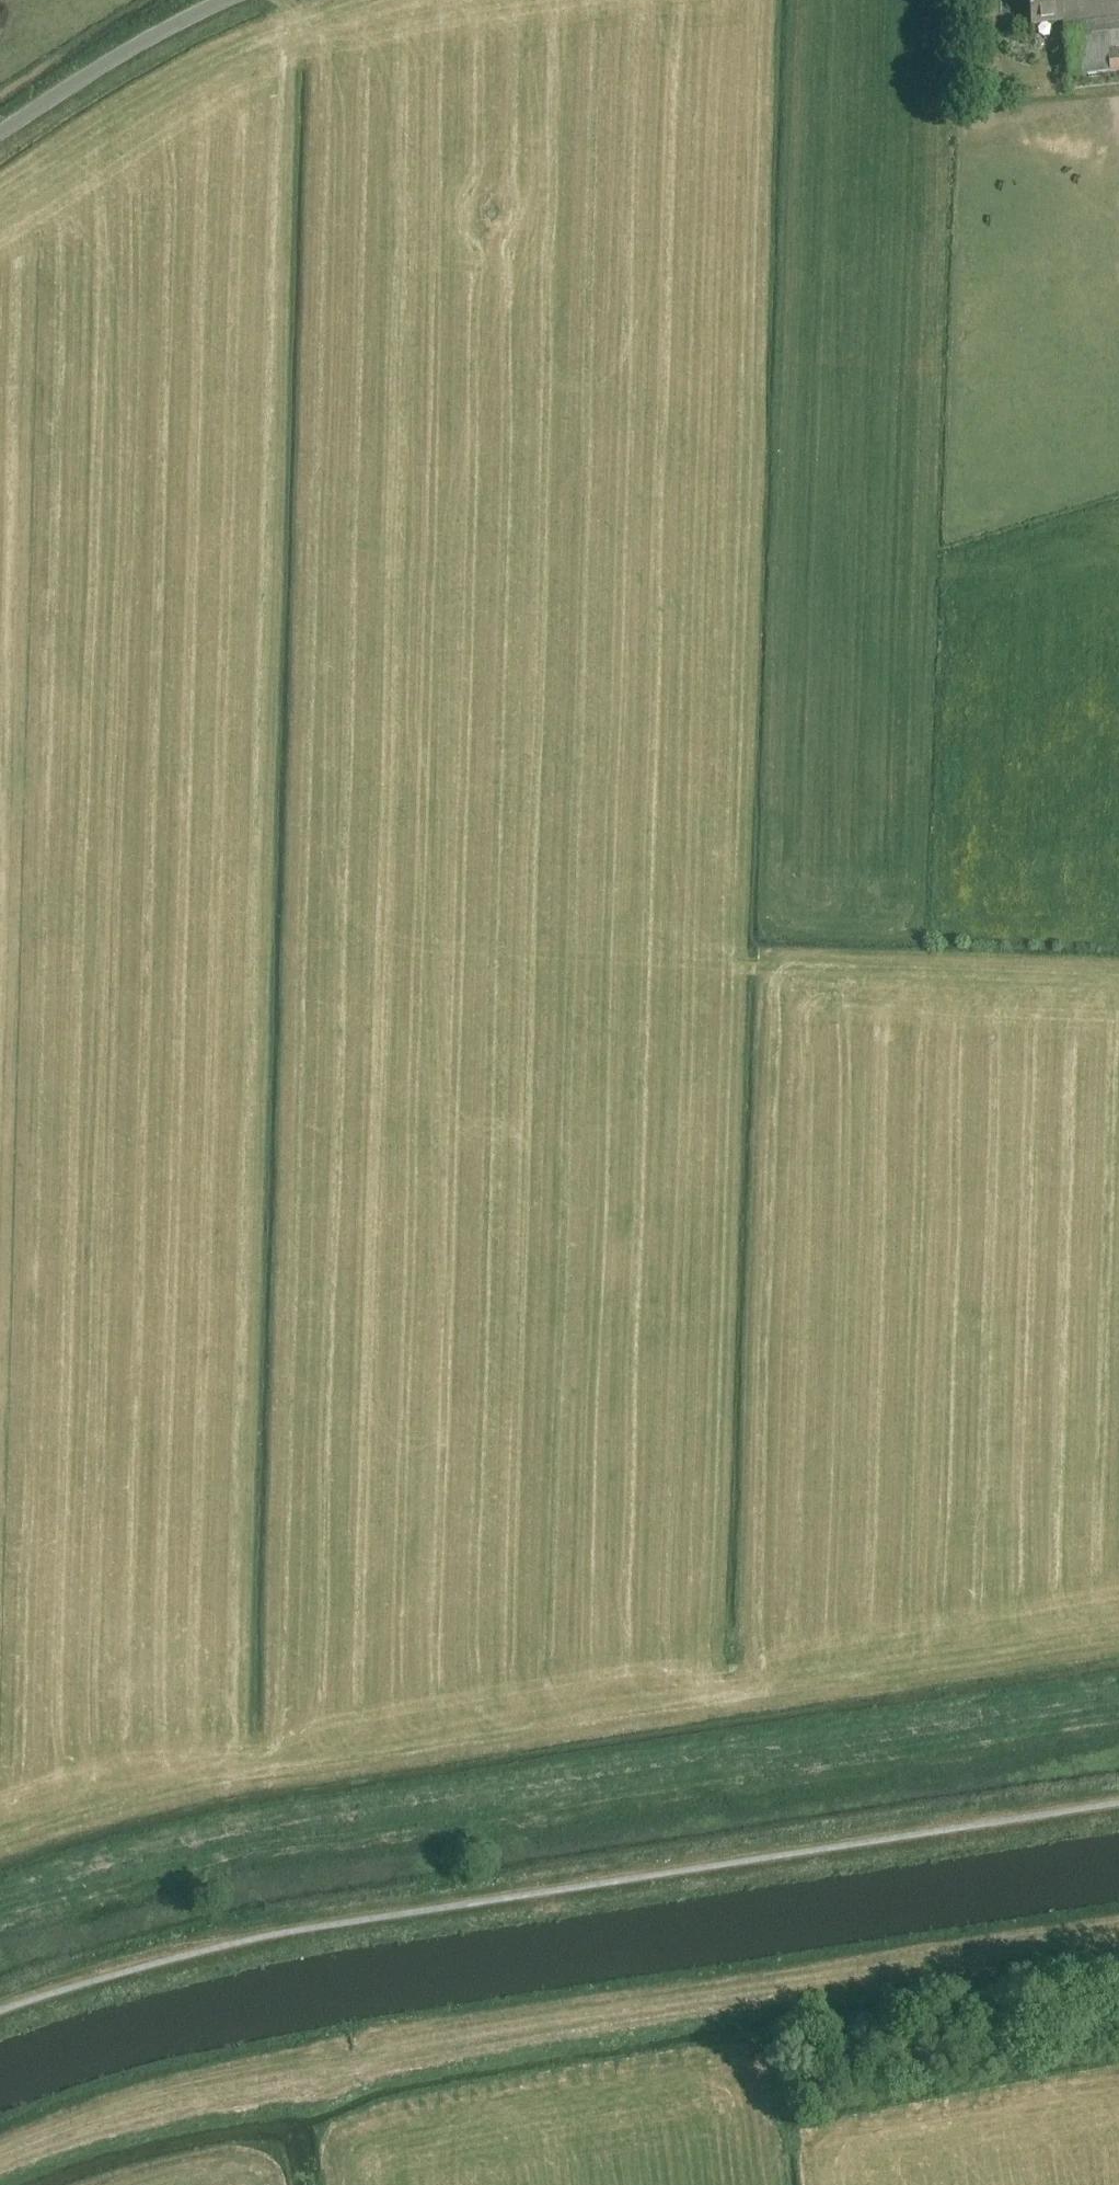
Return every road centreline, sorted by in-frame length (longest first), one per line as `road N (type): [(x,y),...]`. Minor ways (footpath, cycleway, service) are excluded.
road 1 (unclassified): [(0,129),(109,56),(221,0)]

